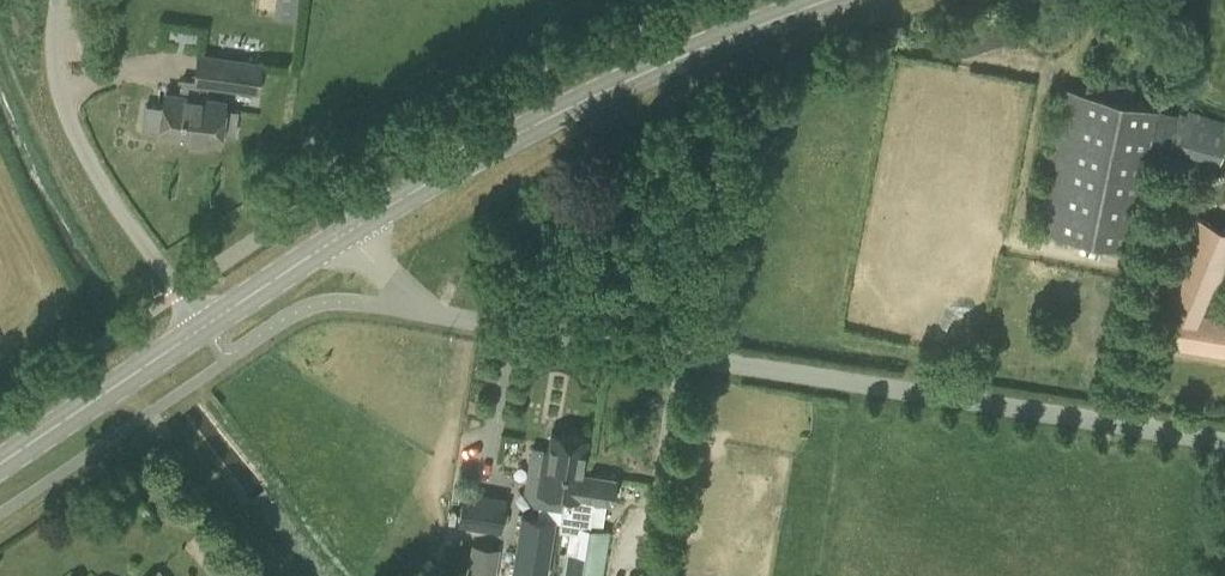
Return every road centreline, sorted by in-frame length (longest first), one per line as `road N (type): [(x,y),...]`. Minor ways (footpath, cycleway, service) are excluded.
road 1 (unclassified): [(348,233),(418,303),(440,315),(1224,443)]
road 2 (secondary): [(348,233),(622,86),(840,0)]
road 3 (unclassified): [(203,328),(76,136),(55,76),(59,0)]
road 4 (secondary): [(0,469),(203,328)]
road 5 (secondary): [(203,328),(348,233)]

